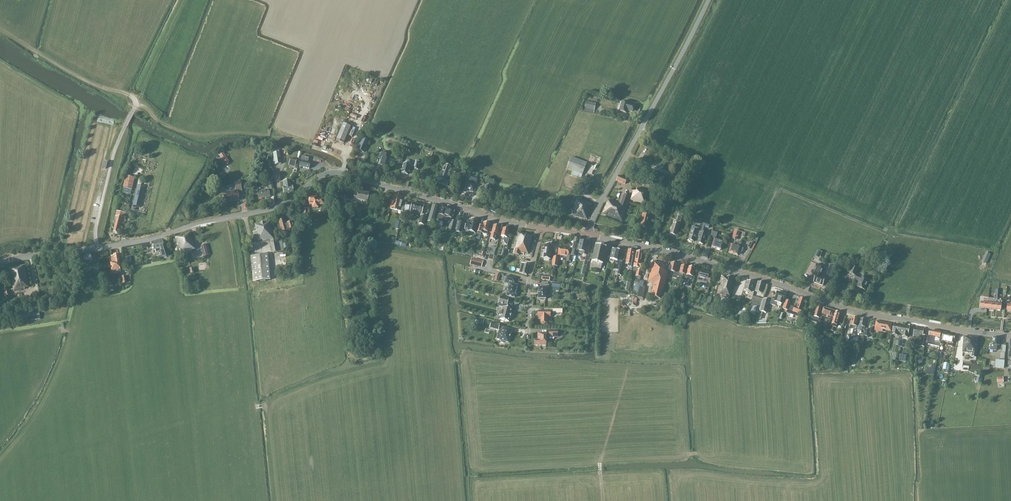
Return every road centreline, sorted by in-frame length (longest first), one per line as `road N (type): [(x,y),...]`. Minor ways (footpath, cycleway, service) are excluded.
road 1 (tertiary): [(0,262),(144,240),(275,208),(334,173),(541,228)]
road 2 (tertiary): [(1010,334),(855,313),(589,235)]
road 3 (tertiary): [(589,235),(708,0)]
road 4 (track): [(627,368),(599,462),(603,500)]

